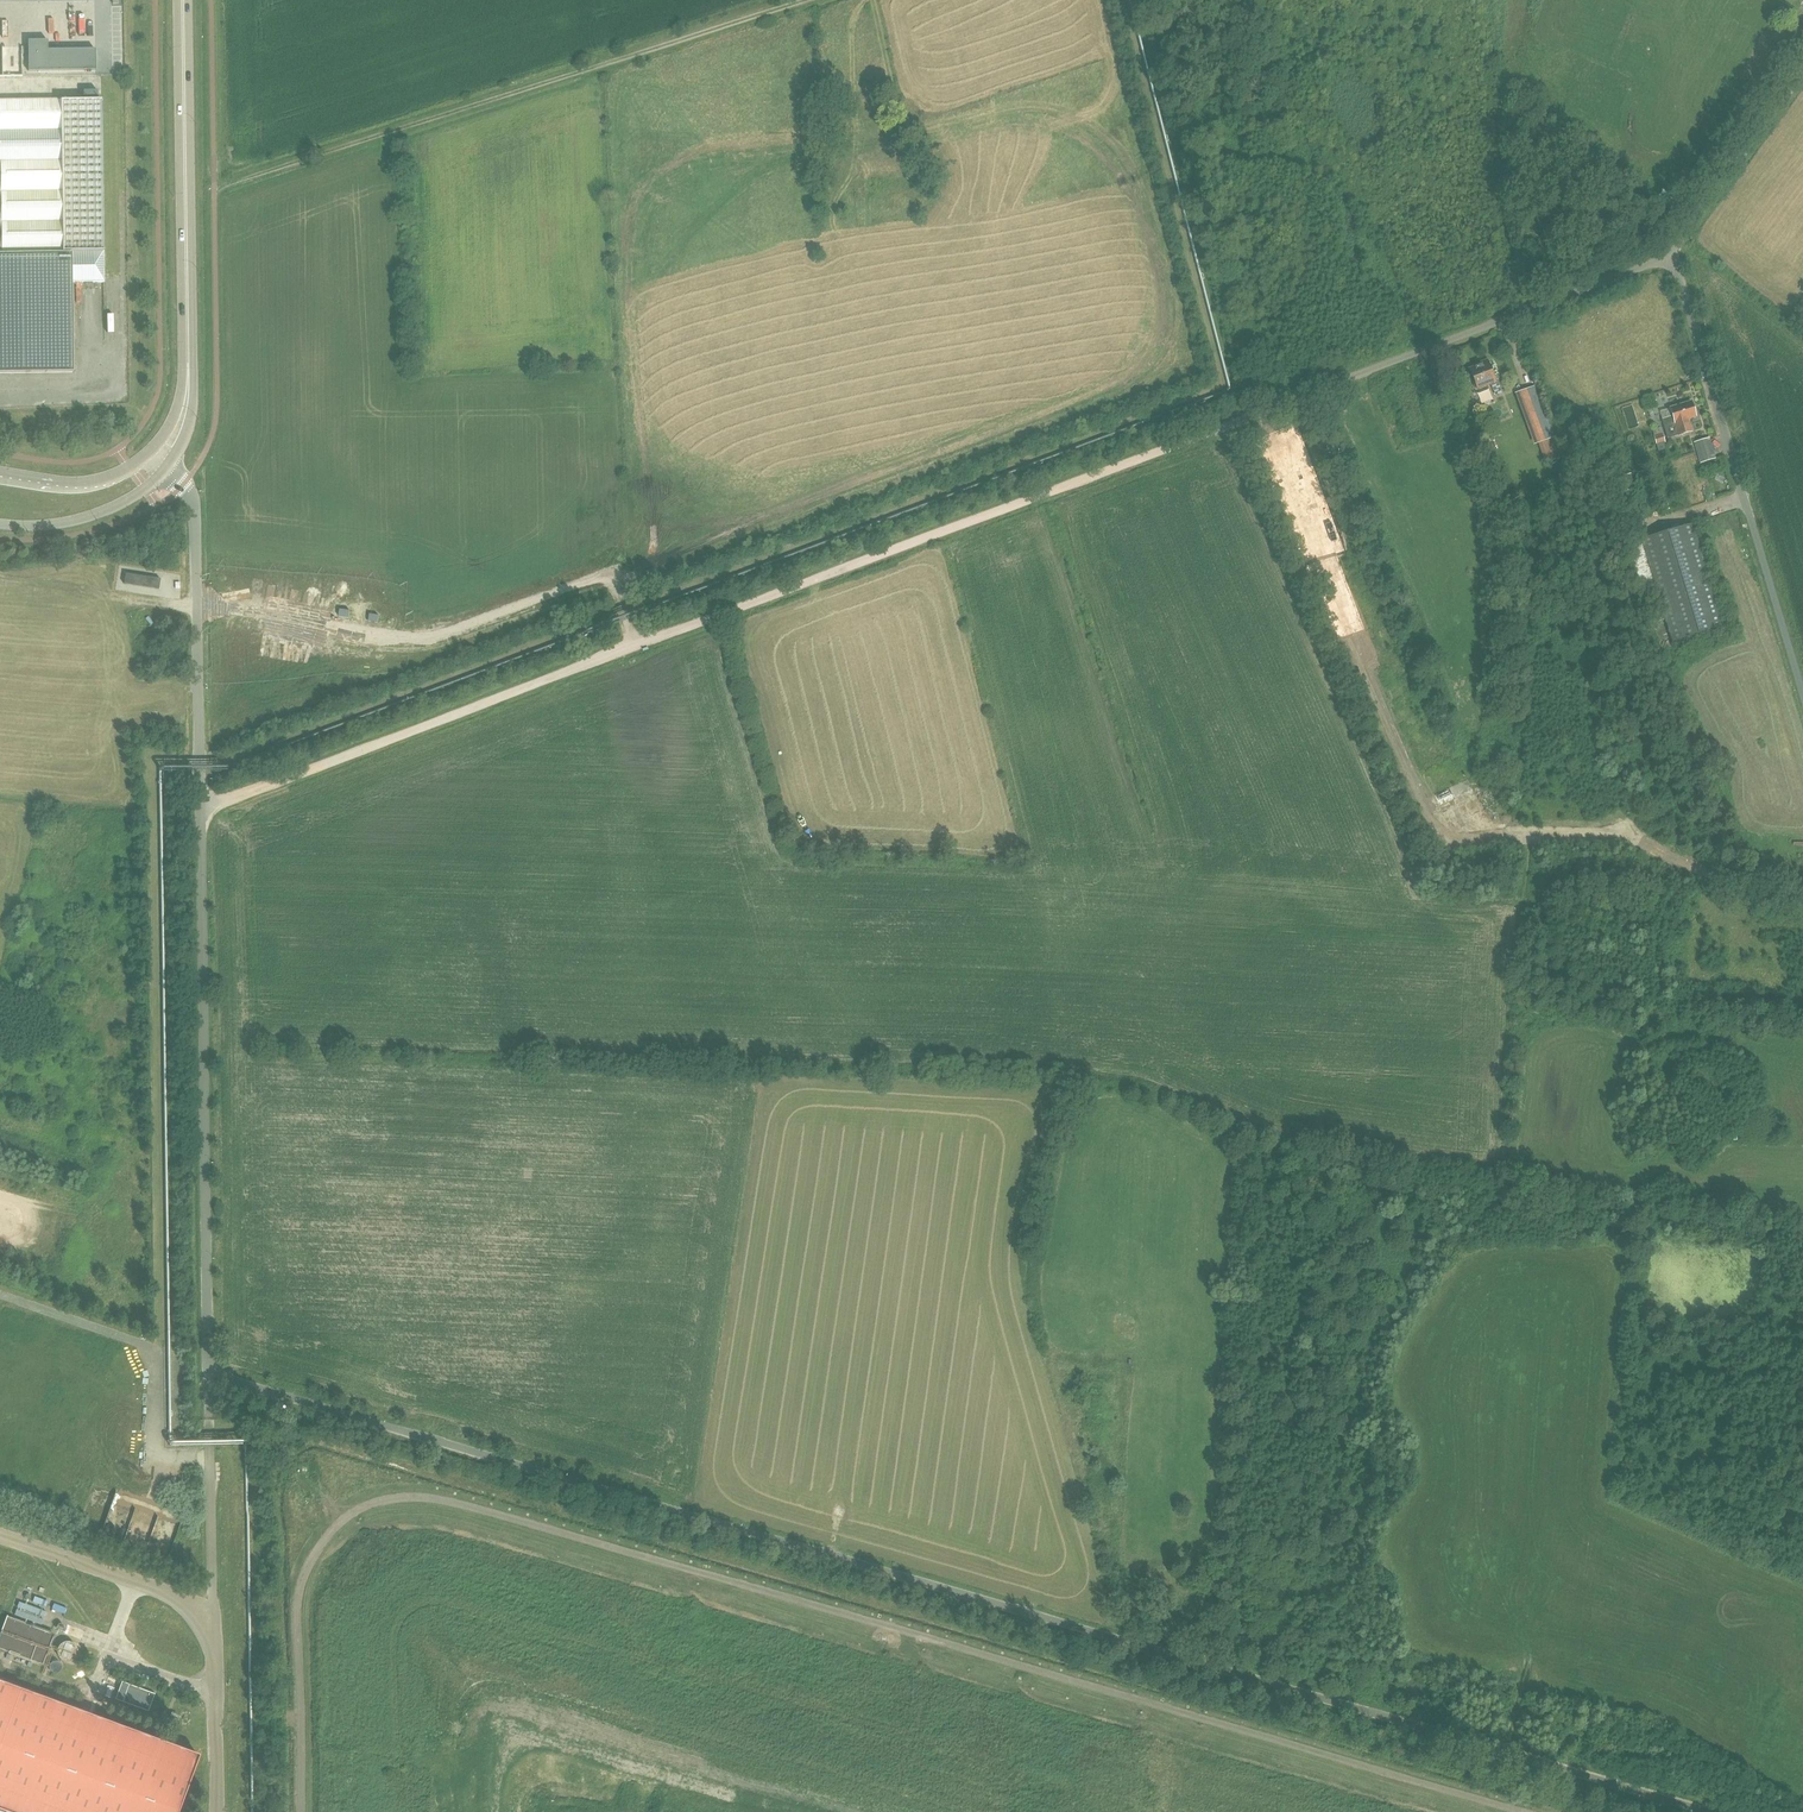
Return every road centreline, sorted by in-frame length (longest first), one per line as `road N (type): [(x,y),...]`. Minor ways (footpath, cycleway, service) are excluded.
road 1 (unclassified): [(1712,1811),(206,1373),(200,805)]
road 2 (unclassified): [(200,805),(1672,255)]
road 3 (track): [(1802,896),(1740,893),(1640,842),(1521,835),(1462,841),(1439,829),(1283,493),(1268,408)]
road 4 (track): [(214,187),(807,0)]
road 5 (unclassified): [(1802,694),(1672,255)]
road 6 (secondary): [(180,423),(188,392),(182,0)]
road 7 (unclassified): [(200,805),(195,518),(192,495),(167,467)]
road 8 (unclassified): [(1672,255),(1802,72)]
road 9 (secondary): [(0,524),(97,514),(167,467)]
road 10 (secondary): [(147,454),(116,475),(85,481),(0,472)]

